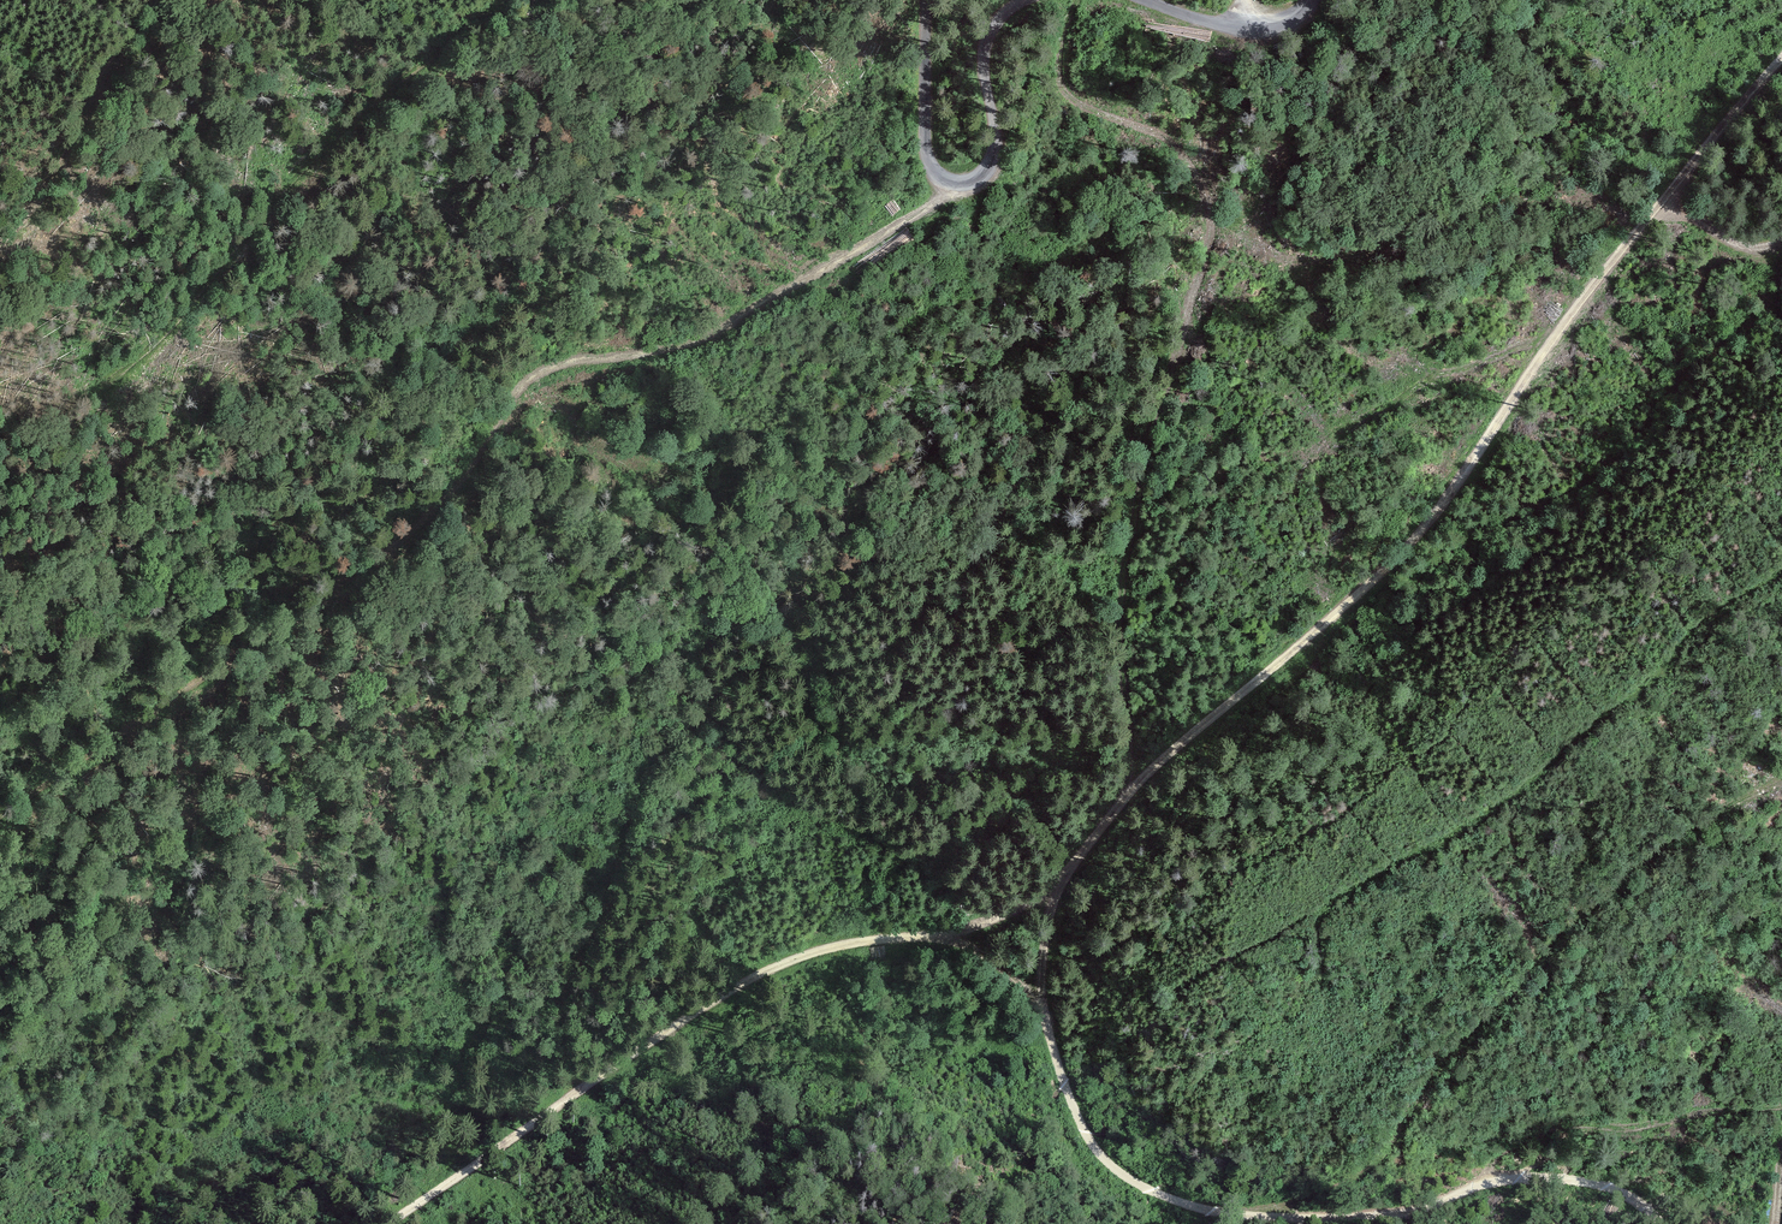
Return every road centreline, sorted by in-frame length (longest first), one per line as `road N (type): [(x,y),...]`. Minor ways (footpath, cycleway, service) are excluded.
road 1 (track): [(396,1223),(754,979),(829,945),(973,927),(1055,889),(1170,754),(1405,554),(1628,241),(1781,58)]
road 2 (track): [(0,817),(408,537),(460,487),(532,381),(697,346),(943,200),(952,187)]
road 3 (track): [(938,933),(995,957),(1025,982),(1042,1009),(1079,1127),(1106,1167),(1166,1202),(1220,1216),(1354,1221),(1555,1180),(1614,1190),(1658,1223)]
road 4 (track): [(1134,790),(1118,600),(1153,420),(1207,260),(1210,226),(1203,193),(1176,153),(1067,98),(1060,61),(1078,0)]
road 5 (track): [(1259,1219),(1370,1155),(1429,1053),(1518,972),(1568,909),(1635,854),(1781,779)]
road 6 (track): [(508,0),(350,125),(239,254),(138,347),(93,406)]
road 7 (unclassified): [(925,0),(926,153),(935,176),(952,187),(974,180),(990,154),(985,40),(1030,0)]
road 8 (track): [(1781,1100),(1558,1123),(1511,1140),(1493,1156),(1481,1192)]
road 9 (track): [(0,250),(152,0)]
road 10 (unclassified): [(1134,0),(1247,33),(1296,23),(1314,0)]
road 11 (track): [(1668,194),(1732,243),(1752,248),(1781,241)]
road 12 (track): [(1042,1009),(1055,889)]

